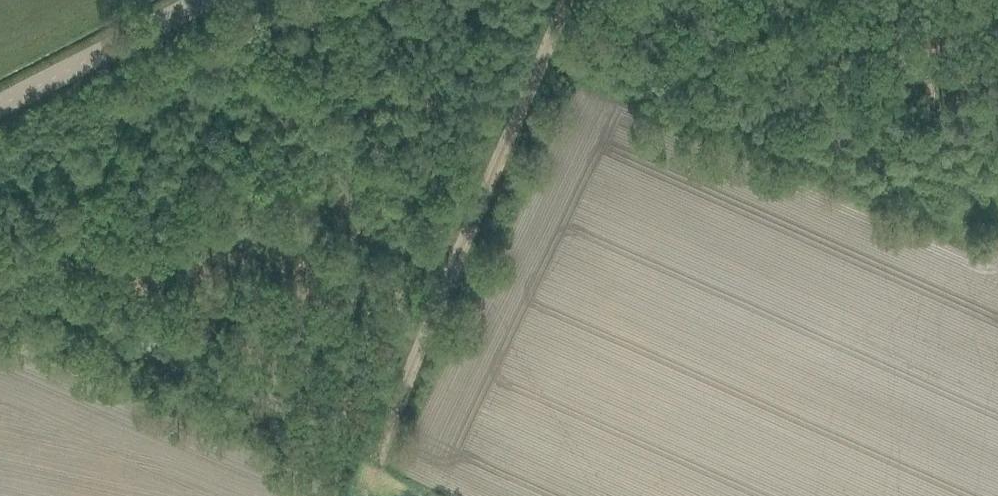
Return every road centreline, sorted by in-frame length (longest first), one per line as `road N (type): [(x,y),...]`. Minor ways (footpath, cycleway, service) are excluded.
road 1 (track): [(568,0),(363,495)]
road 2 (track): [(0,280),(381,452)]
road 3 (tertiary): [(0,106),(204,0)]

